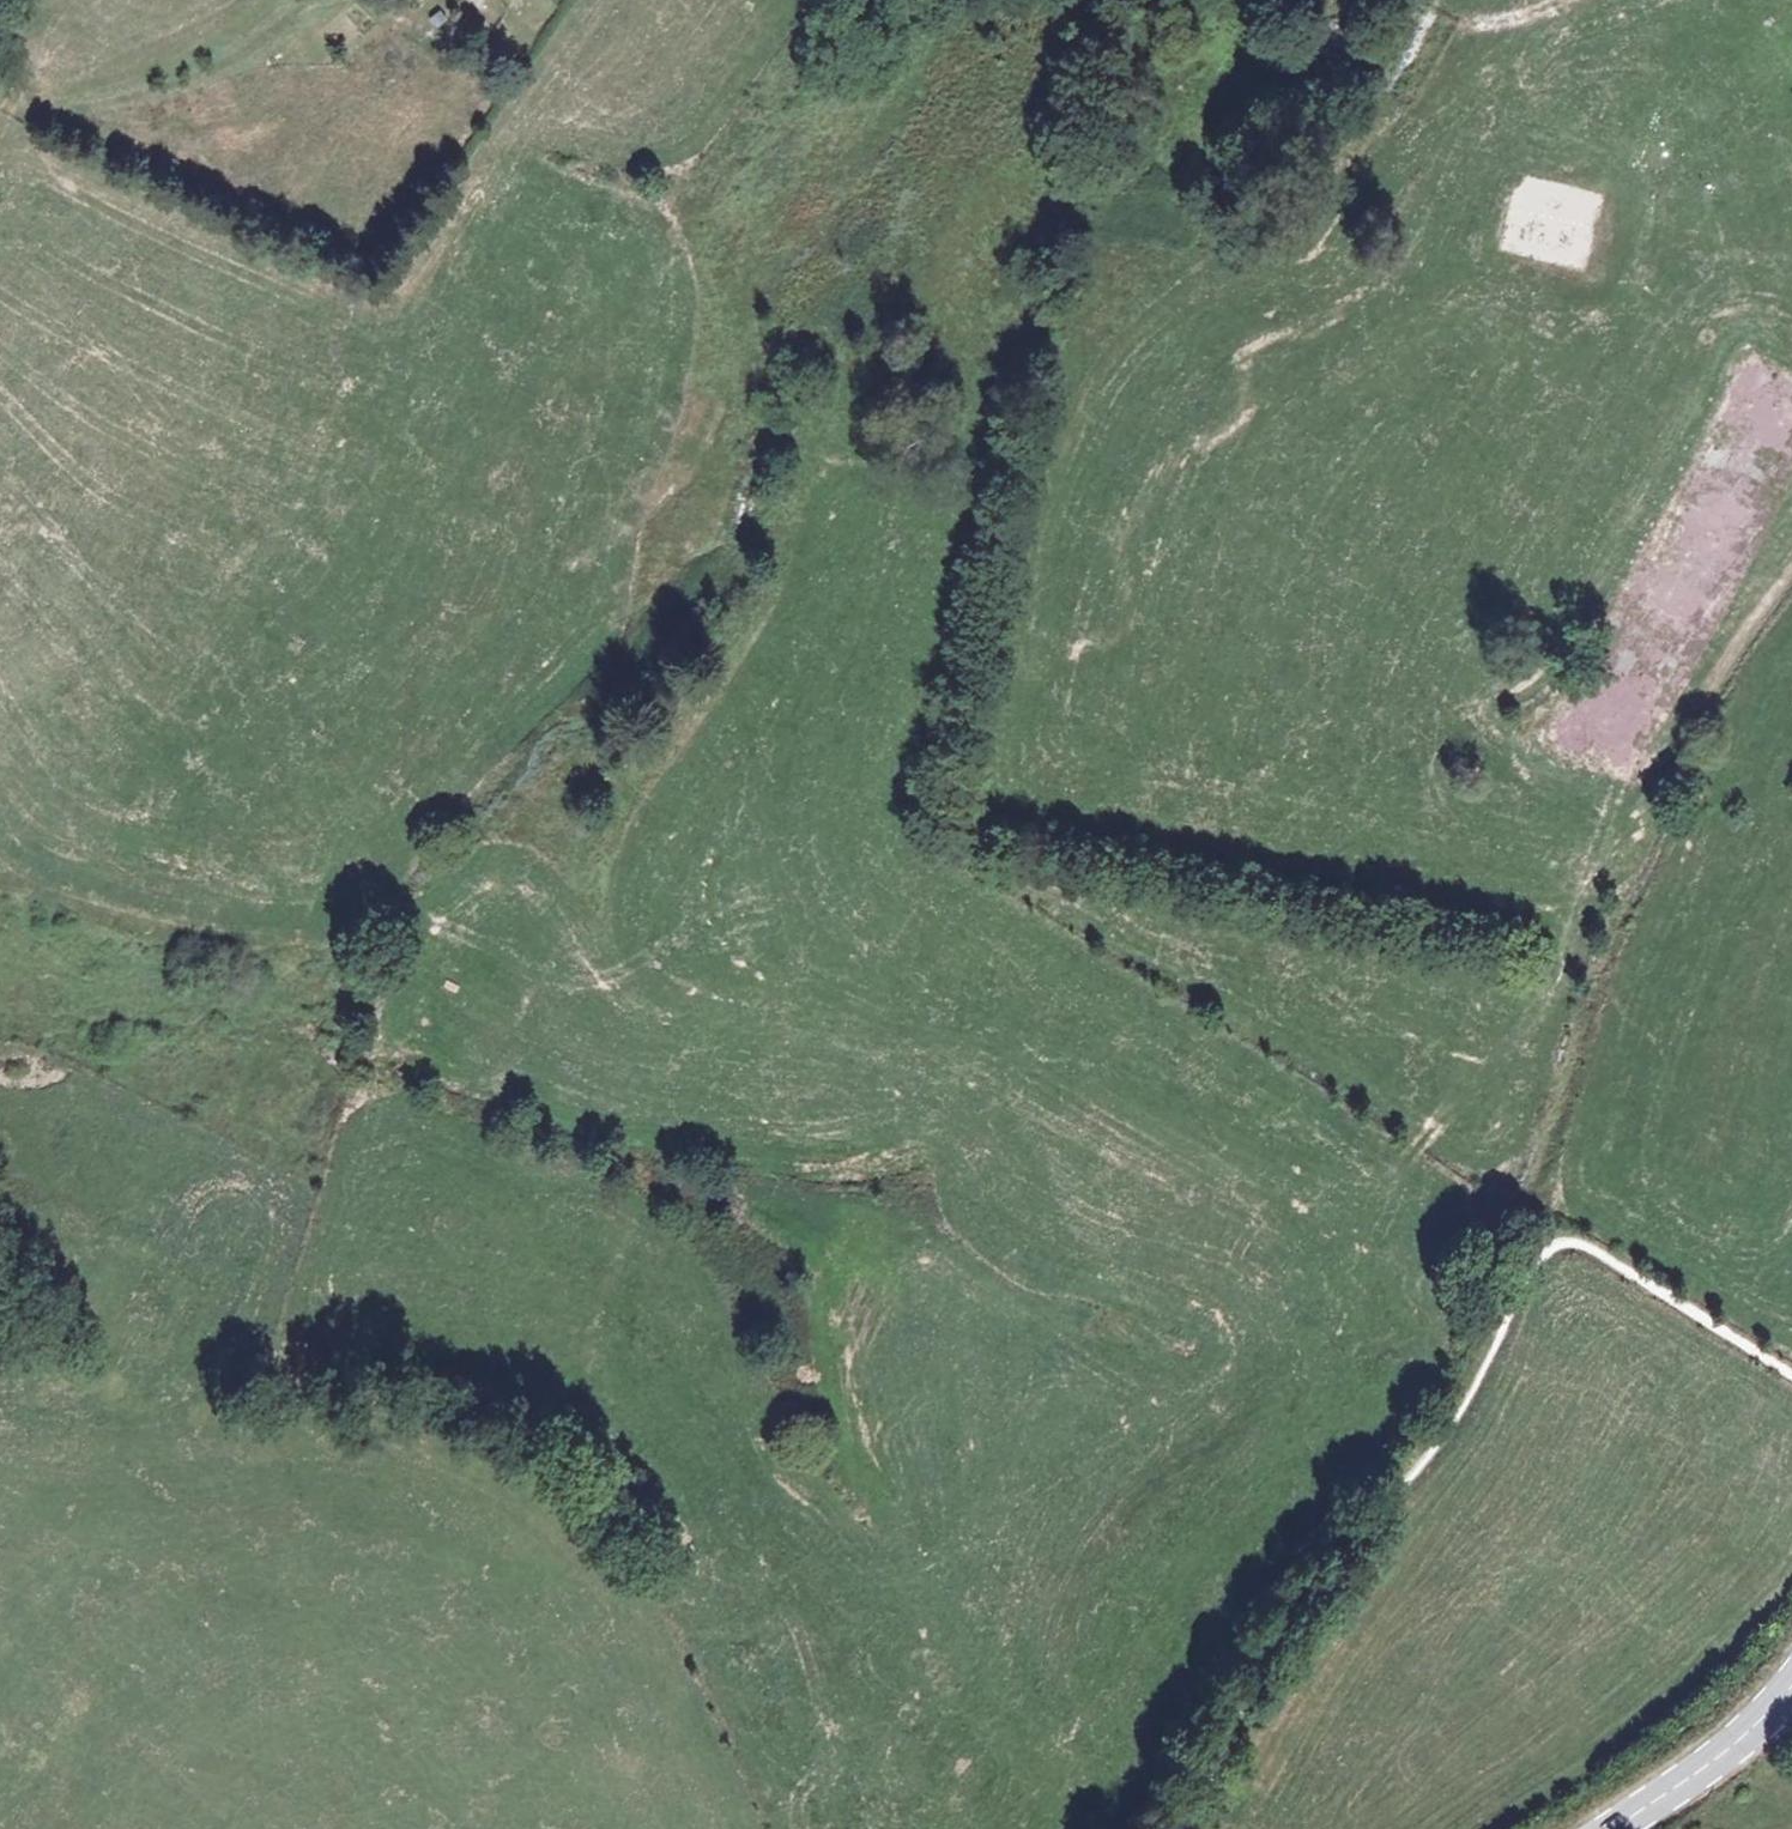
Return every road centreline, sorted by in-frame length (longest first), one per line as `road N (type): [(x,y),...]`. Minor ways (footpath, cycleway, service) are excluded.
road 1 (track): [(1791,1378),(1598,1255),(1572,1241),(1551,1246),(1454,1424),(1286,1619),(1180,1828)]
road 2 (secondary): [(1791,1684),(1717,1758),(1616,1828)]
road 3 (track): [(1430,21),(1516,13),(1549,0)]

